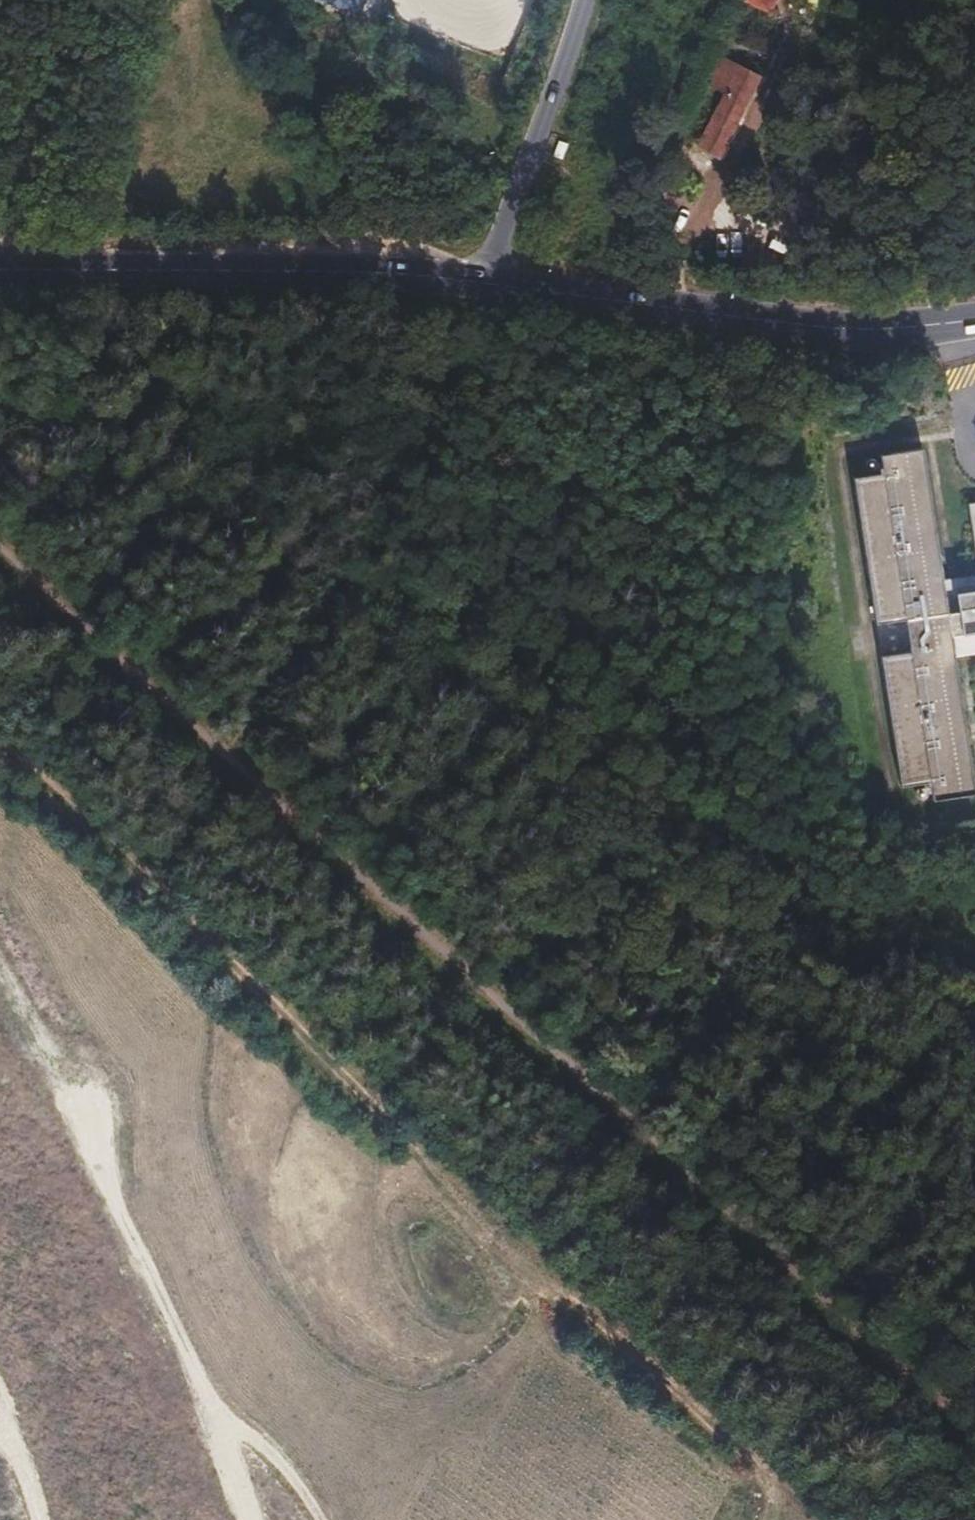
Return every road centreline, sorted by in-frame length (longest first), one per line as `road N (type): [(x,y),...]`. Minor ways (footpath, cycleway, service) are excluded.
road 1 (tertiary): [(0,272),(373,272),(490,284)]
road 2 (tertiary): [(490,284),(815,327),(974,321)]
road 3 (unclassified): [(584,0),(490,284)]

